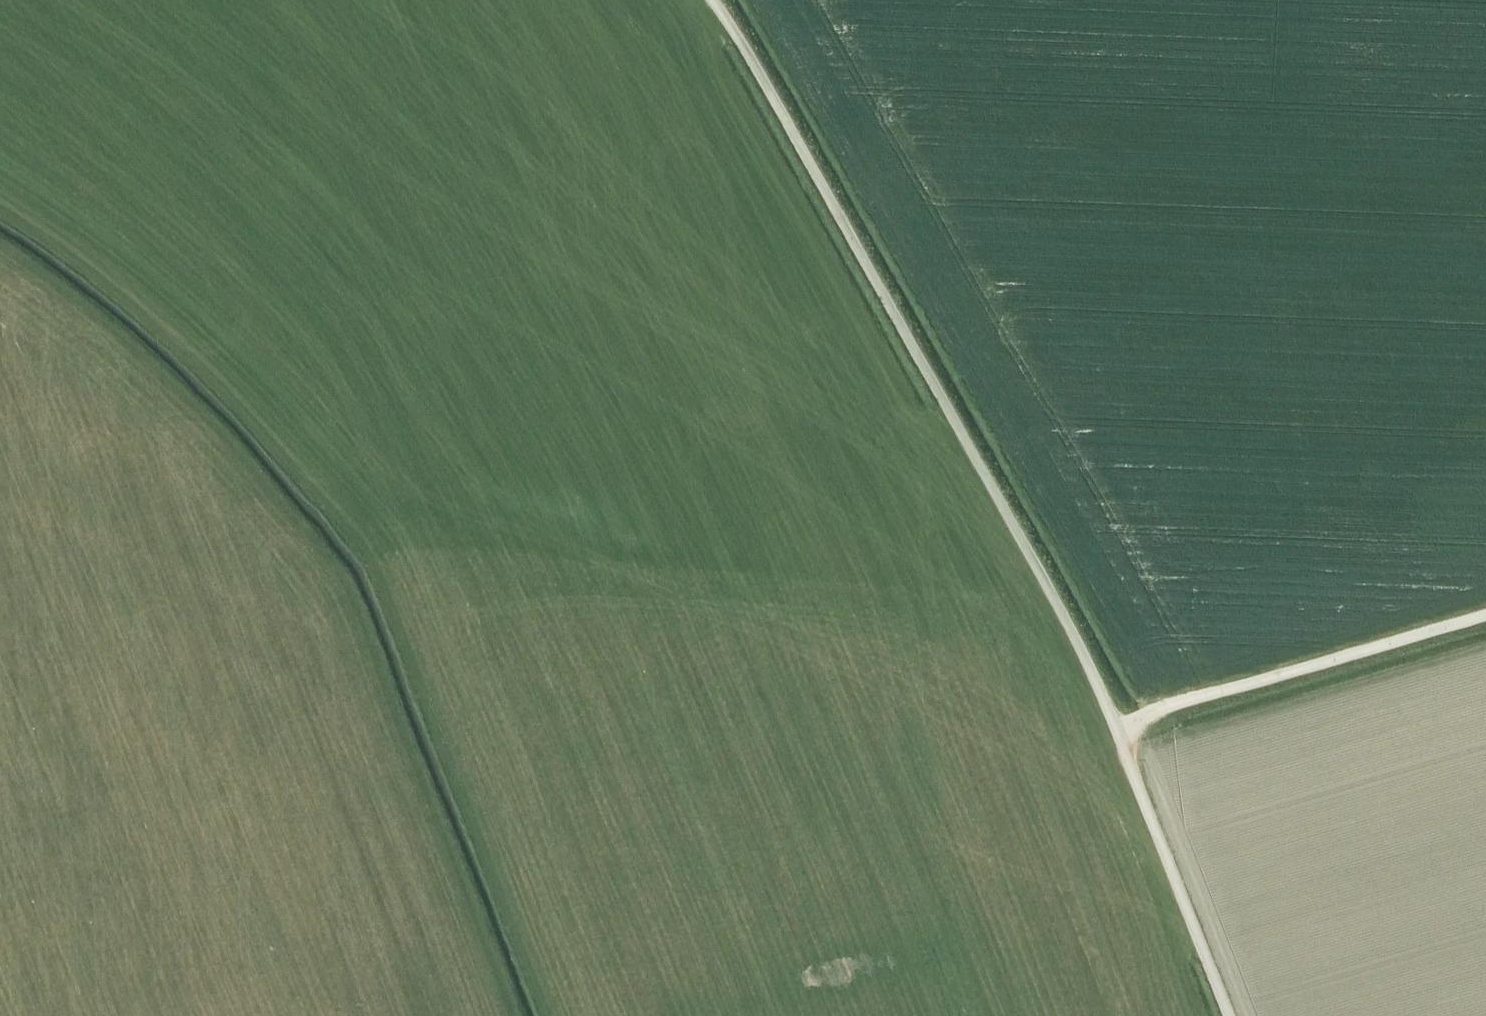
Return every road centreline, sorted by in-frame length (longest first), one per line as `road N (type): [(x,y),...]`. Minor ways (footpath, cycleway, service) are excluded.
road 1 (unclassified): [(1230,1015),(1118,727)]

